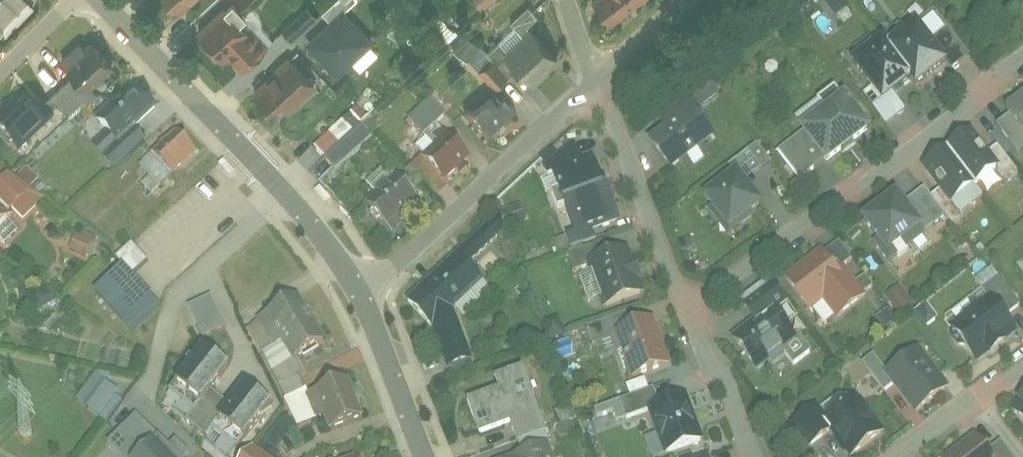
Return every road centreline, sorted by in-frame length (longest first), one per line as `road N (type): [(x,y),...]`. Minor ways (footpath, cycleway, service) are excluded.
road 1 (residential): [(685,320),(1022,66)]
road 2 (residential): [(103,0),(241,144),(368,295)]
road 3 (residential): [(594,81),(368,295)]
road 4 (residential): [(594,81),(685,320)]
road 5 (residential): [(368,295),(431,456)]
road 6 (residential): [(898,456),(1022,361)]
road 7 (residential): [(685,320),(742,456)]
road 8 (residential): [(693,0),(594,81)]

